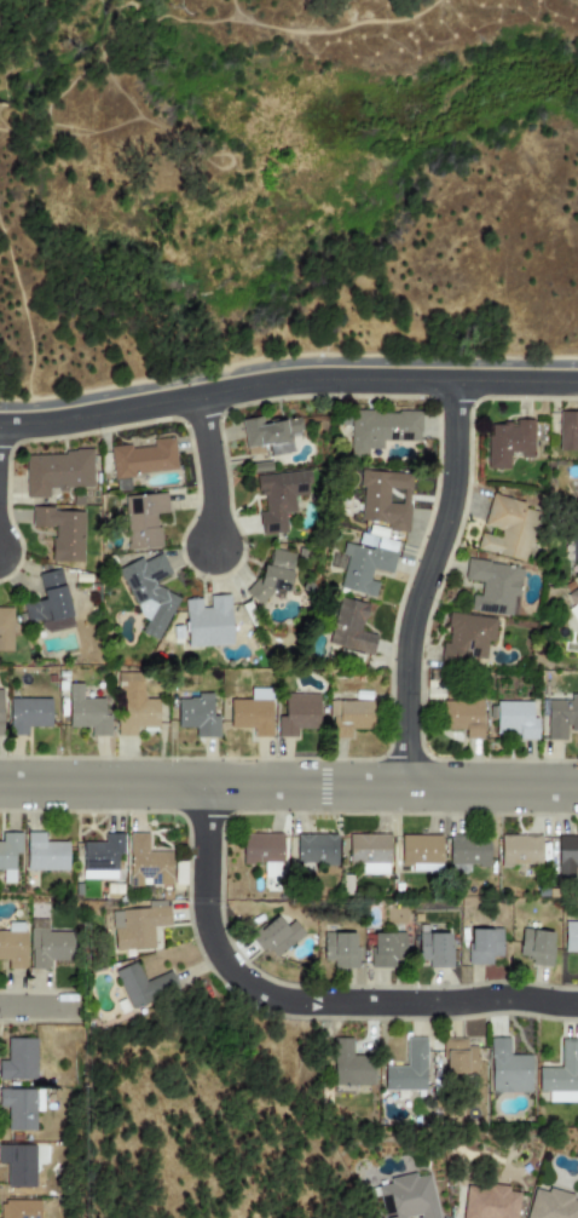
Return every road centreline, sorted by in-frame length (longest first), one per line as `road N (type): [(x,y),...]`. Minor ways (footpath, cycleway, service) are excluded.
road 1 (tertiary): [(0,425),(304,380),(577,383)]
road 2 (residential): [(0,785),(577,789)]
road 3 (residential): [(204,903),(224,963),(281,1000),(519,998),(577,1005)]
road 4 (residential): [(405,788),(410,631),(452,481),(455,381)]
road 5 (residential): [(198,397),(212,547)]

